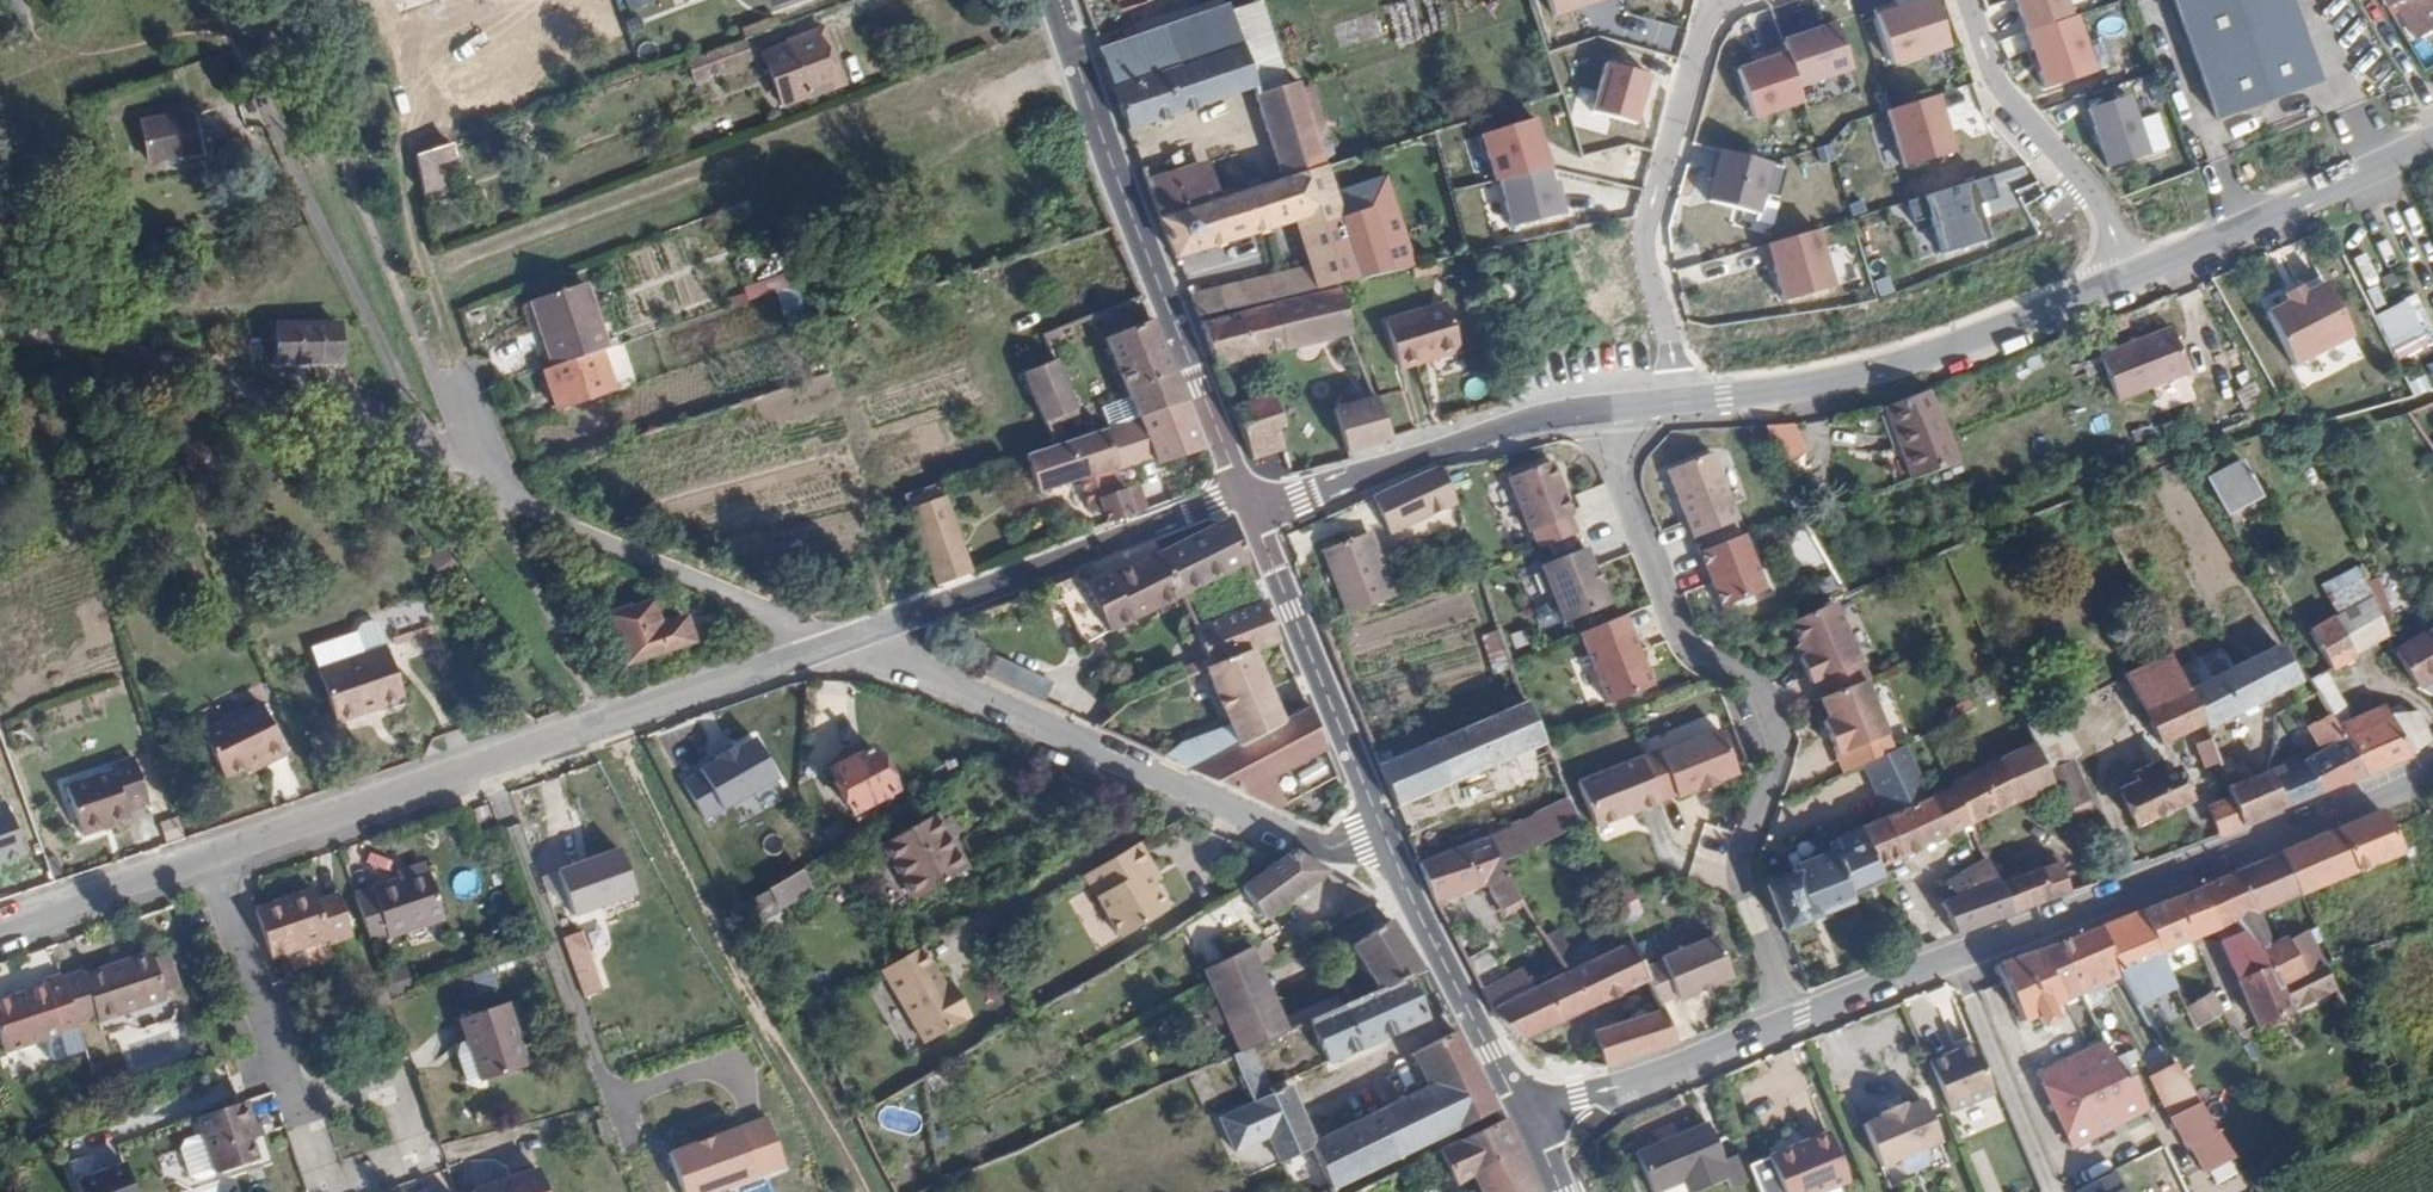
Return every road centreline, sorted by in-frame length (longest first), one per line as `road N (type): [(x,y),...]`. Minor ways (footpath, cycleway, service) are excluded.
road 1 (residential): [(2432,764),(1792,1020)]
road 2 (residential): [(1792,1020),(1738,877),(1776,754),(1751,686),(1682,645),(1618,486),(1613,408)]
road 3 (residential): [(214,857),(808,652)]
road 4 (residential): [(1386,840),(1338,854),(1320,850),(911,666),(884,625)]
road 5 (track): [(610,721),(767,1025),(869,1191)]
road 6 (secondary): [(1058,0),(1242,494)]
road 7 (tertiary): [(1680,401),(1873,373),(2125,277)]
road 8 (residential): [(1726,0),(1703,23),(1641,241),(1680,401)]
road 9 (residential): [(884,625),(1242,494)]
road 10 (tertiary): [(1248,510),(1530,421),(1613,408)]
road 11 (residential): [(808,652),(787,621),(486,491)]
road 12 (secondary): [(1248,510),(1386,840)]
road 13 (tertiary): [(2125,277),(2432,143)]
road 14 (residential): [(2125,277),(2096,194),(1993,75),(1967,0)]
road 15 (secondary): [(1386,840),(1528,1118)]
road 16 (residential): [(1792,1020),(1528,1118)]
road 17 (residential): [(214,857),(292,1096)]
road 18 (residential): [(0,927),(214,857)]
road 19 (residential): [(345,1191),(429,1167),(395,1062)]

